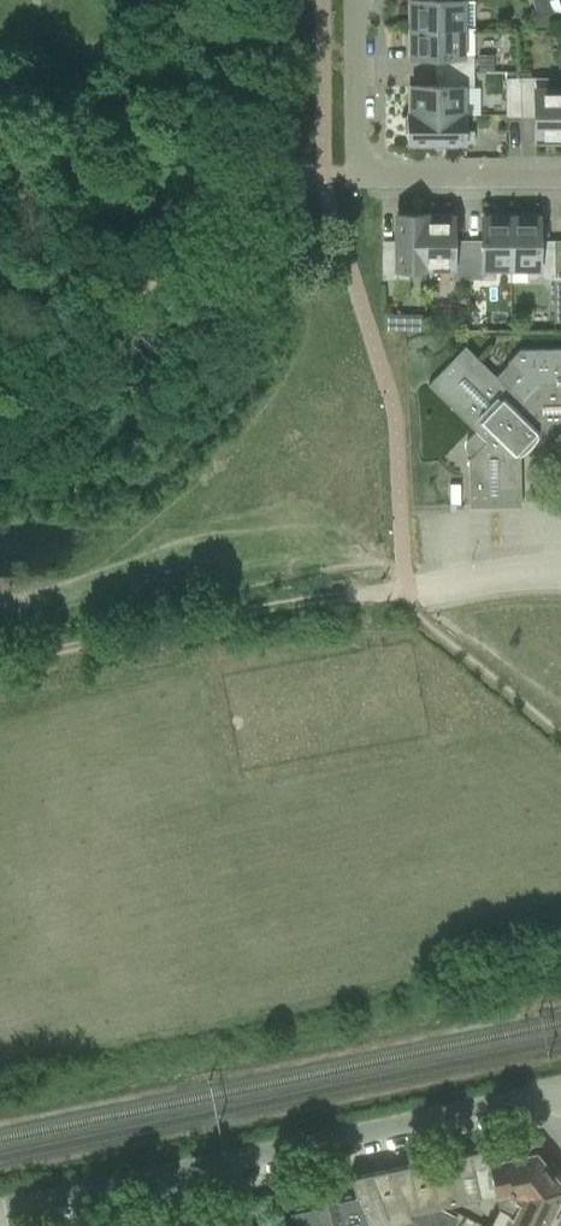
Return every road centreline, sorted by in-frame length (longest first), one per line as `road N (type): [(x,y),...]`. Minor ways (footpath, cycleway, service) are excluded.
road 1 (residential): [(0,1214),(505,1102),(560,1101)]
road 2 (track): [(412,589),(60,650)]
road 3 (residential): [(353,0),(353,120),(370,157),(383,168),(560,177)]
road 4 (residential): [(560,579),(412,589)]

